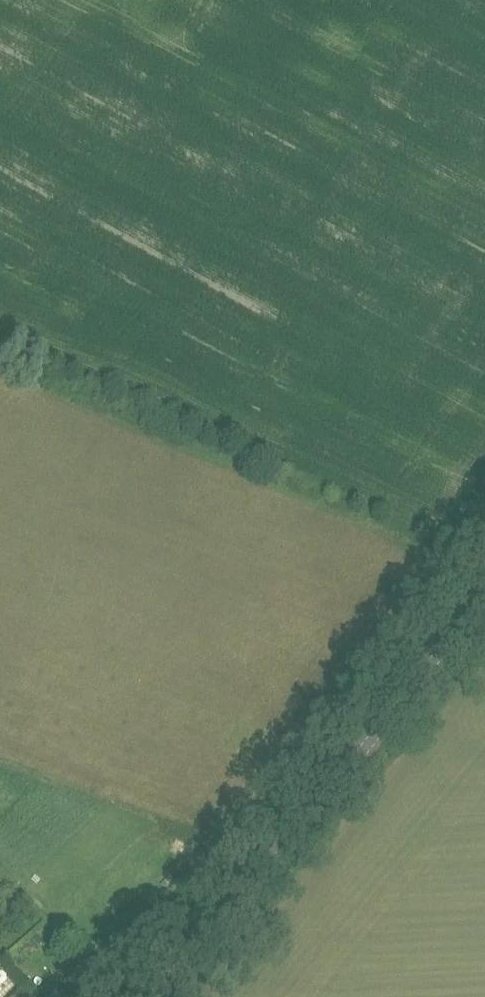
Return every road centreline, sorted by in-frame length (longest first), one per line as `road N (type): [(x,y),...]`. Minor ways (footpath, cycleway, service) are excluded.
road 1 (tertiary): [(164,996),(484,602)]

